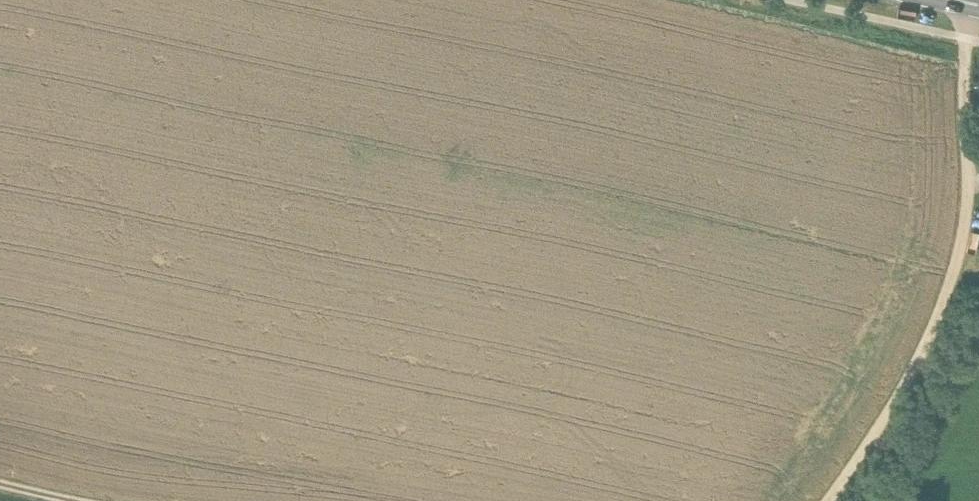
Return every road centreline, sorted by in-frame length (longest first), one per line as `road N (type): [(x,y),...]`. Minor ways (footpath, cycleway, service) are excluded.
road 1 (track): [(832,500),(921,359),(964,226),(965,39),(949,0)]

